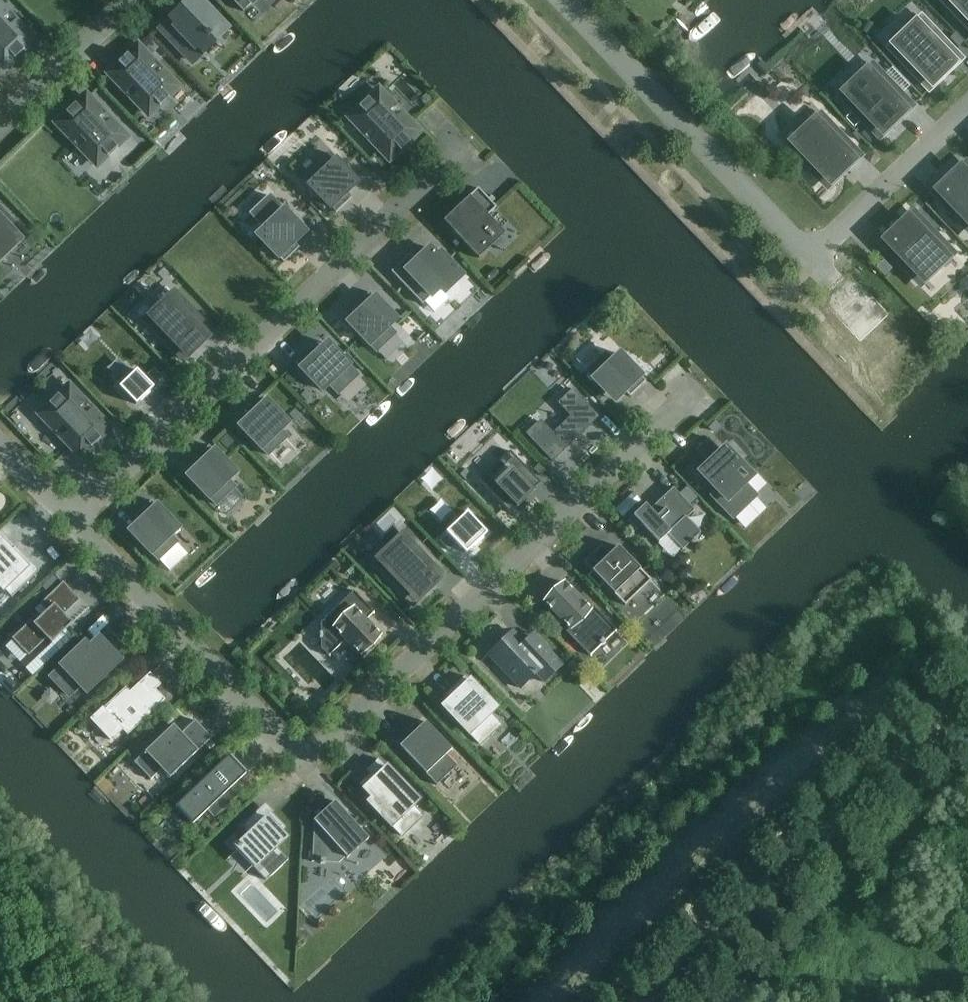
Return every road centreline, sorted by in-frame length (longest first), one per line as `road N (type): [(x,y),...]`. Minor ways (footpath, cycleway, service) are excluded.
road 1 (residential): [(74,521),(302,765),(683,391)]
road 2 (residential): [(74,521),(460,151)]
road 3 (unclassified): [(967,688),(641,1001)]
road 4 (residential): [(805,264),(562,0)]
road 5 (residential): [(805,264),(967,108)]
road 6 (residential): [(0,132),(134,0)]

